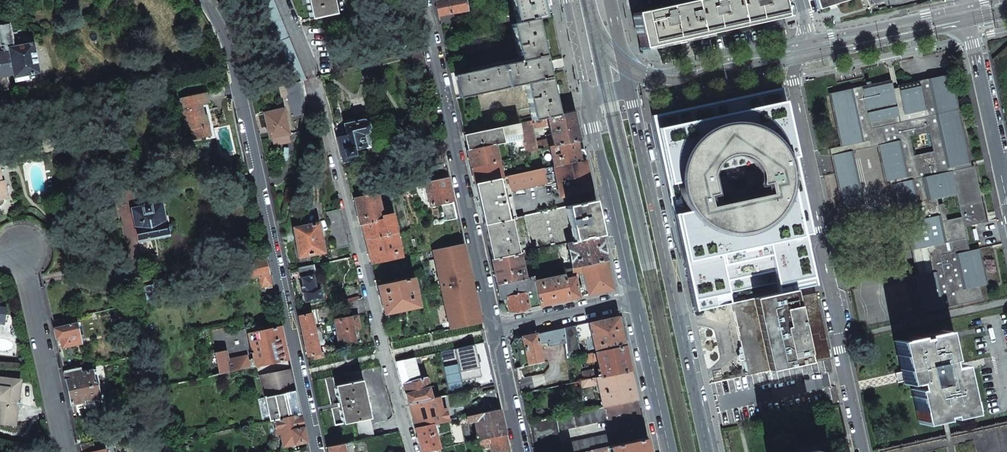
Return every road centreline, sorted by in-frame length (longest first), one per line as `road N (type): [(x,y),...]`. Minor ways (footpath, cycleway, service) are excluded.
road 1 (residential): [(198,0),(221,39),(245,118),(319,451)]
road 2 (residential): [(787,48),(863,451)]
road 3 (residential): [(415,451),(313,78)]
road 4 (residential): [(710,451),(630,87)]
road 5 (residential): [(494,330),(427,0)]
road 6 (residential): [(64,451),(19,252),(0,255)]
road 7 (secondary): [(588,97),(632,301)]
road 8 (residential): [(965,7),(1006,198)]
road 9 (residential): [(787,48),(630,87)]
road 10 (residential): [(965,7),(810,41)]
road 11 (secondary): [(632,301),(665,451)]
road 12 (residential): [(494,330),(632,301)]
road 13 (residential): [(520,451),(494,330)]

